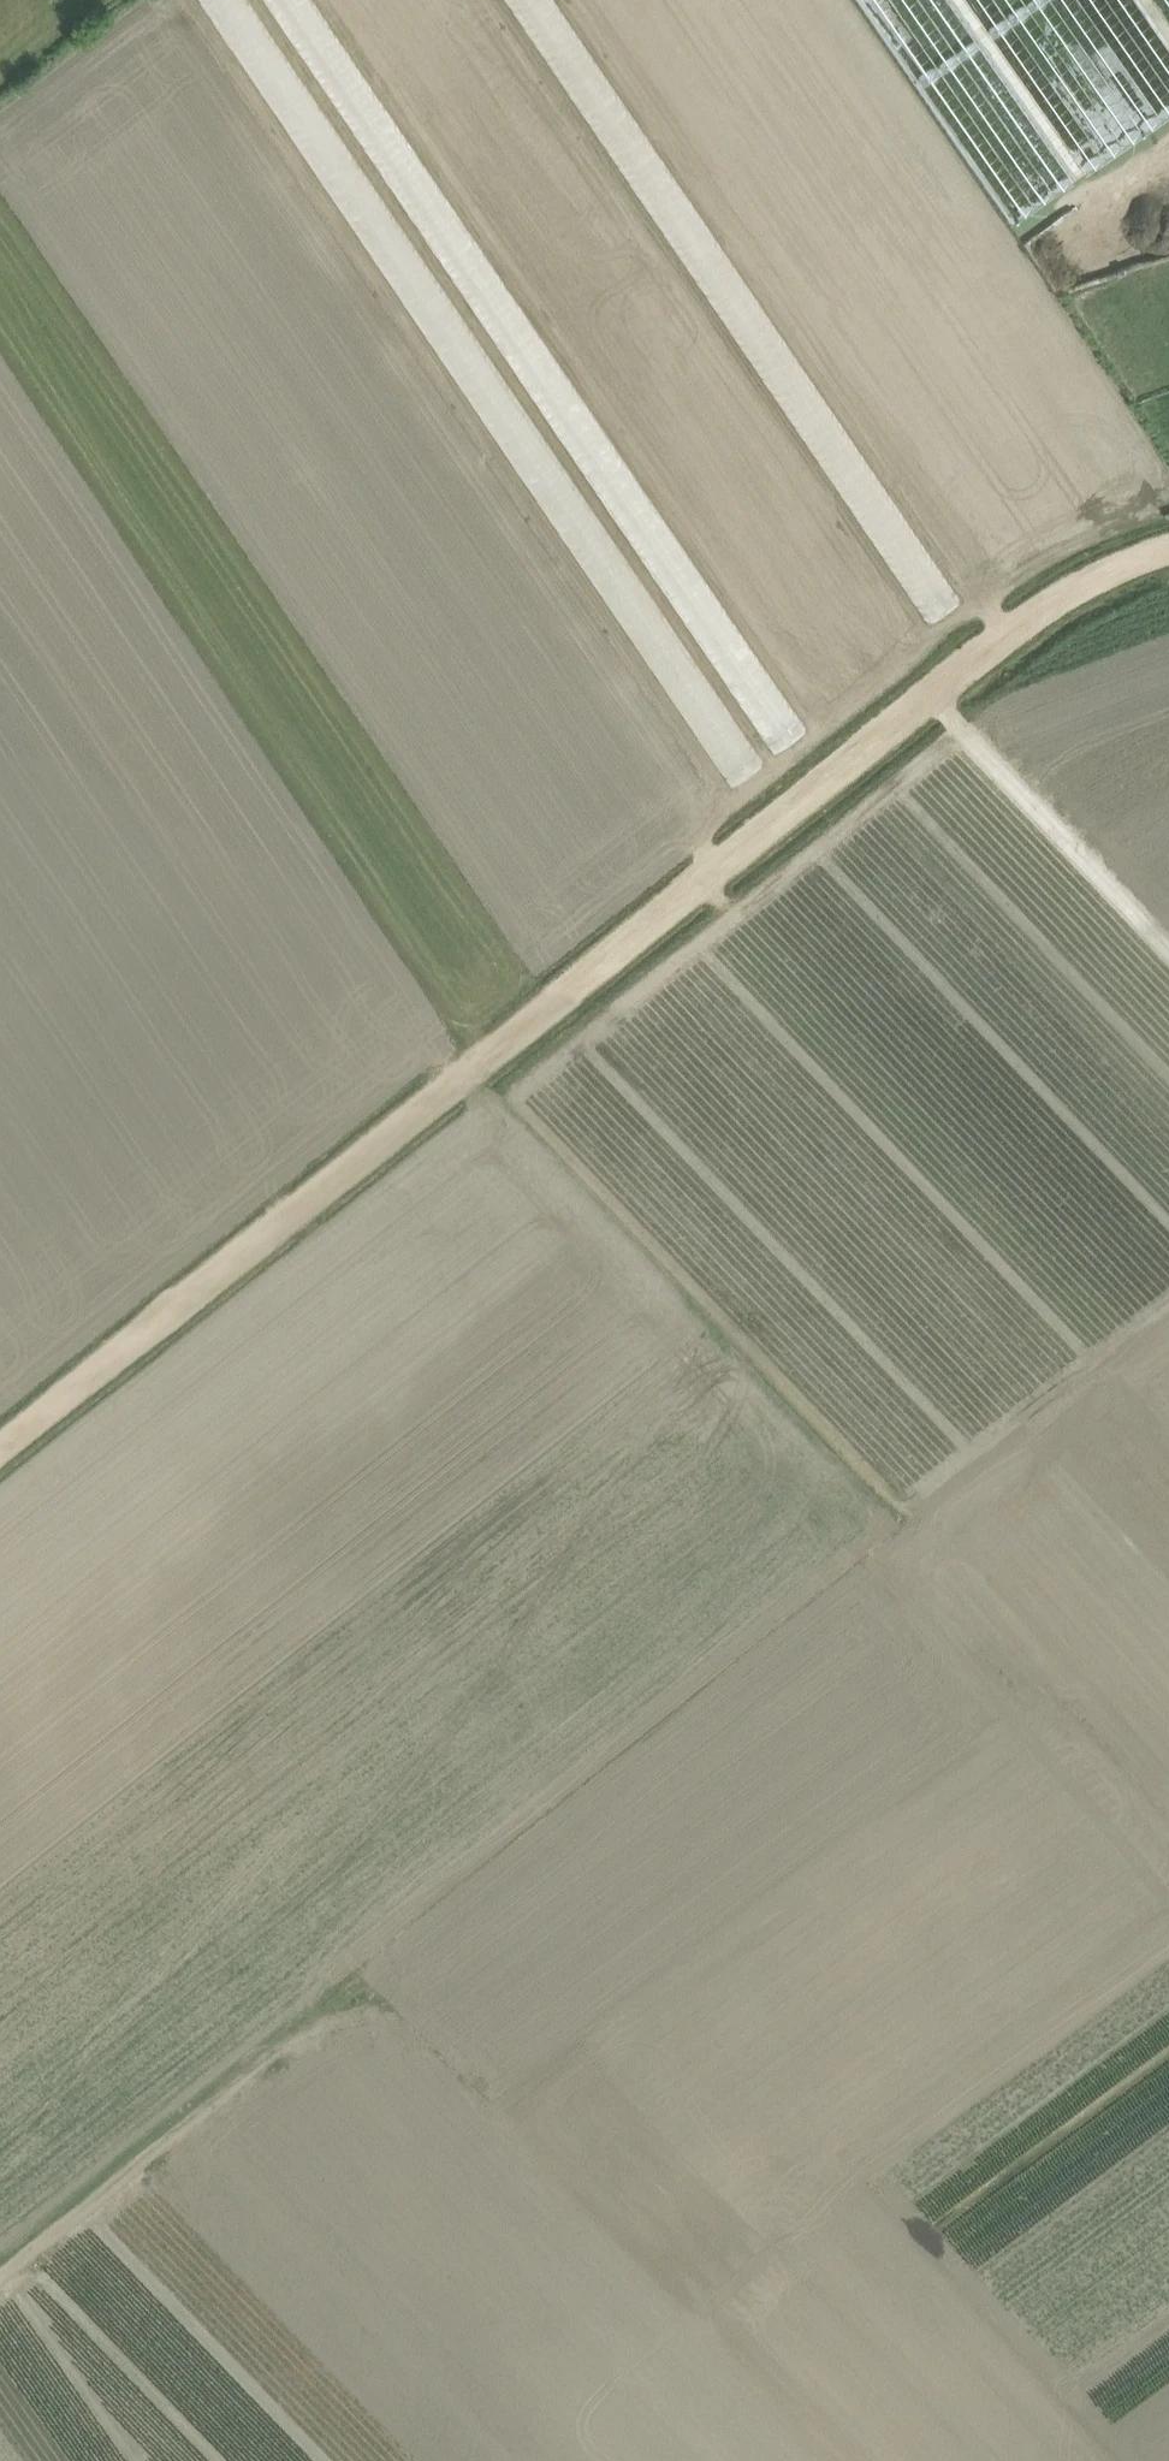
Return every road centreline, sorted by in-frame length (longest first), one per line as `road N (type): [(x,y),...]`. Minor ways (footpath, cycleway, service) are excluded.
road 1 (track): [(0,1448),(933,699),(1080,589),(1168,552)]
road 2 (track): [(854,2460),(704,2302),(1168,1950)]
road 3 (track): [(1168,947),(933,699)]

